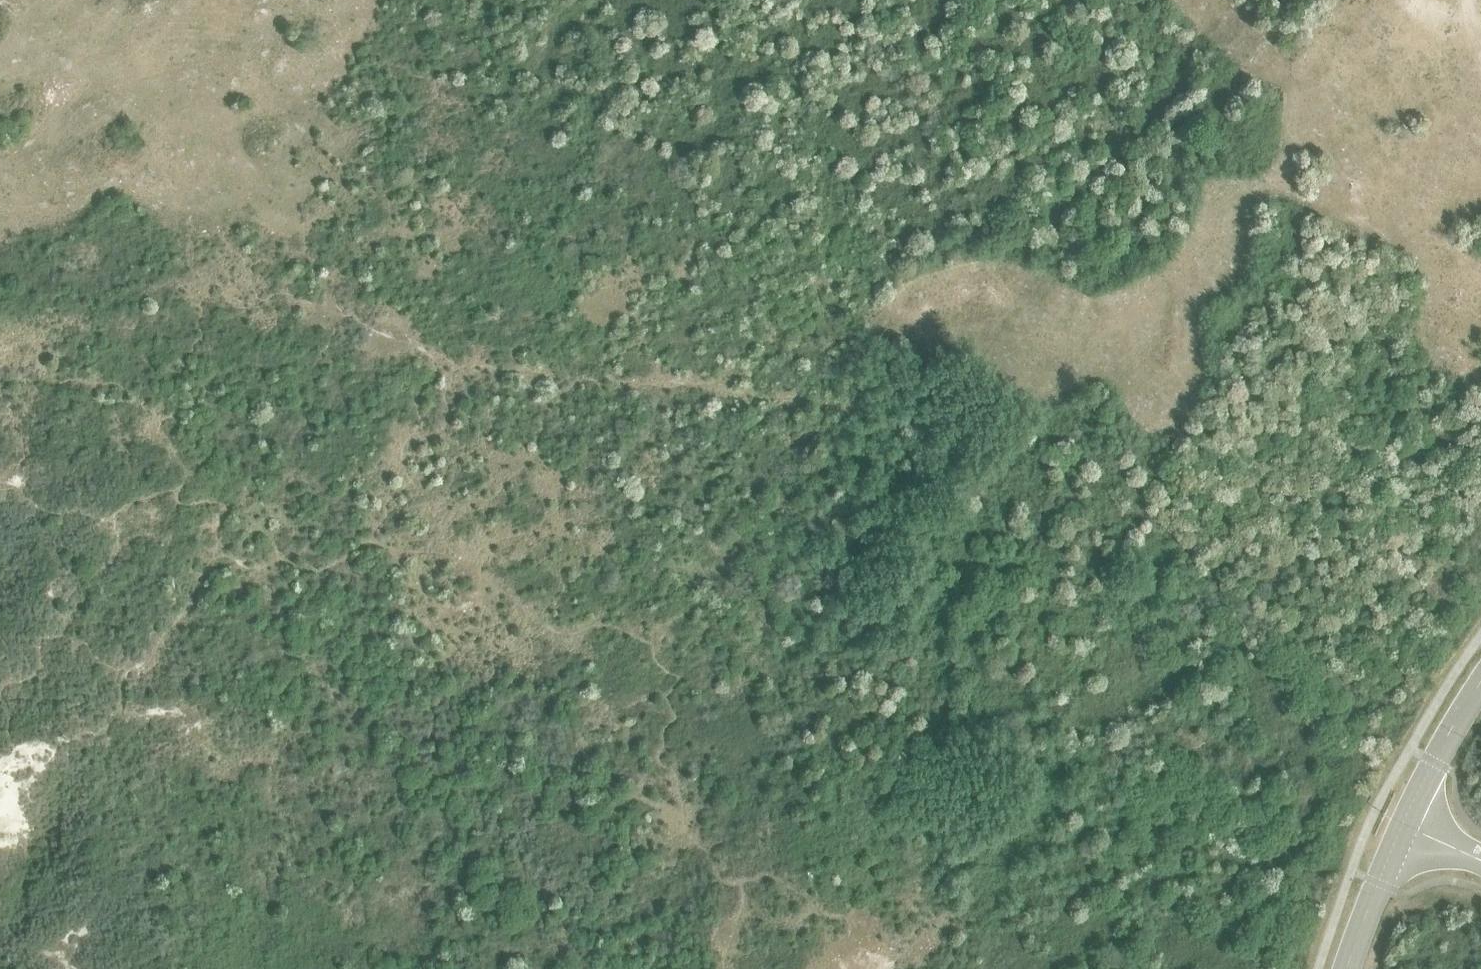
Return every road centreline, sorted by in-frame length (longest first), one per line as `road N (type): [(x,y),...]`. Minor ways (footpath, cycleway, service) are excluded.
road 1 (unclassified): [(1401,823),(1480,681)]
road 2 (unclassified): [(1347,968),(1401,823)]

